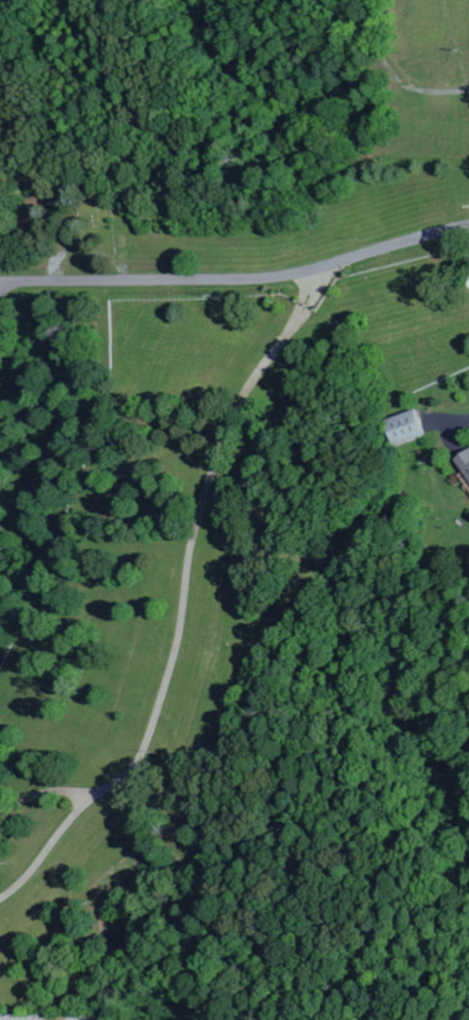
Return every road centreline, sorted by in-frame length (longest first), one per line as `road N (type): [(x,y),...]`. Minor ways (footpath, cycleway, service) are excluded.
road 1 (residential): [(8,280),(288,274),(468,224)]

